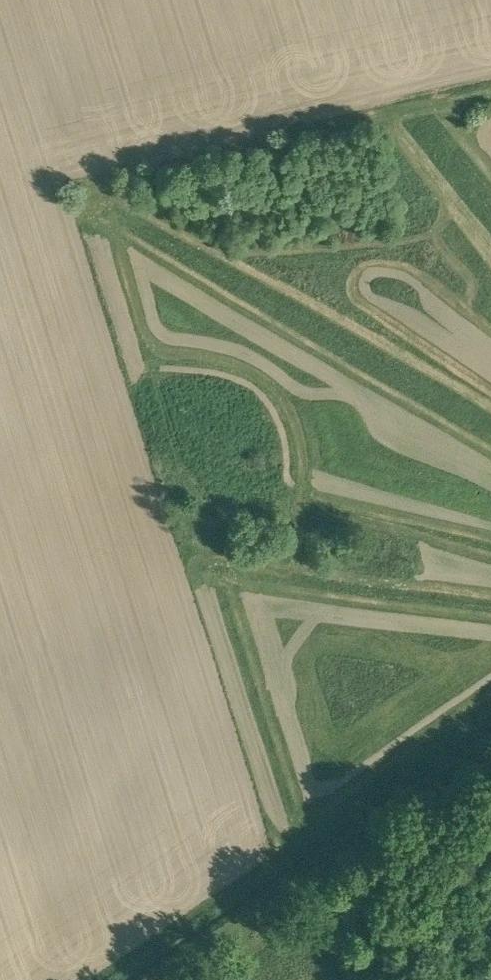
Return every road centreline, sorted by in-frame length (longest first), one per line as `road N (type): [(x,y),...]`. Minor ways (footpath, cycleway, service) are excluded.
road 1 (track): [(277,890),(149,979)]

